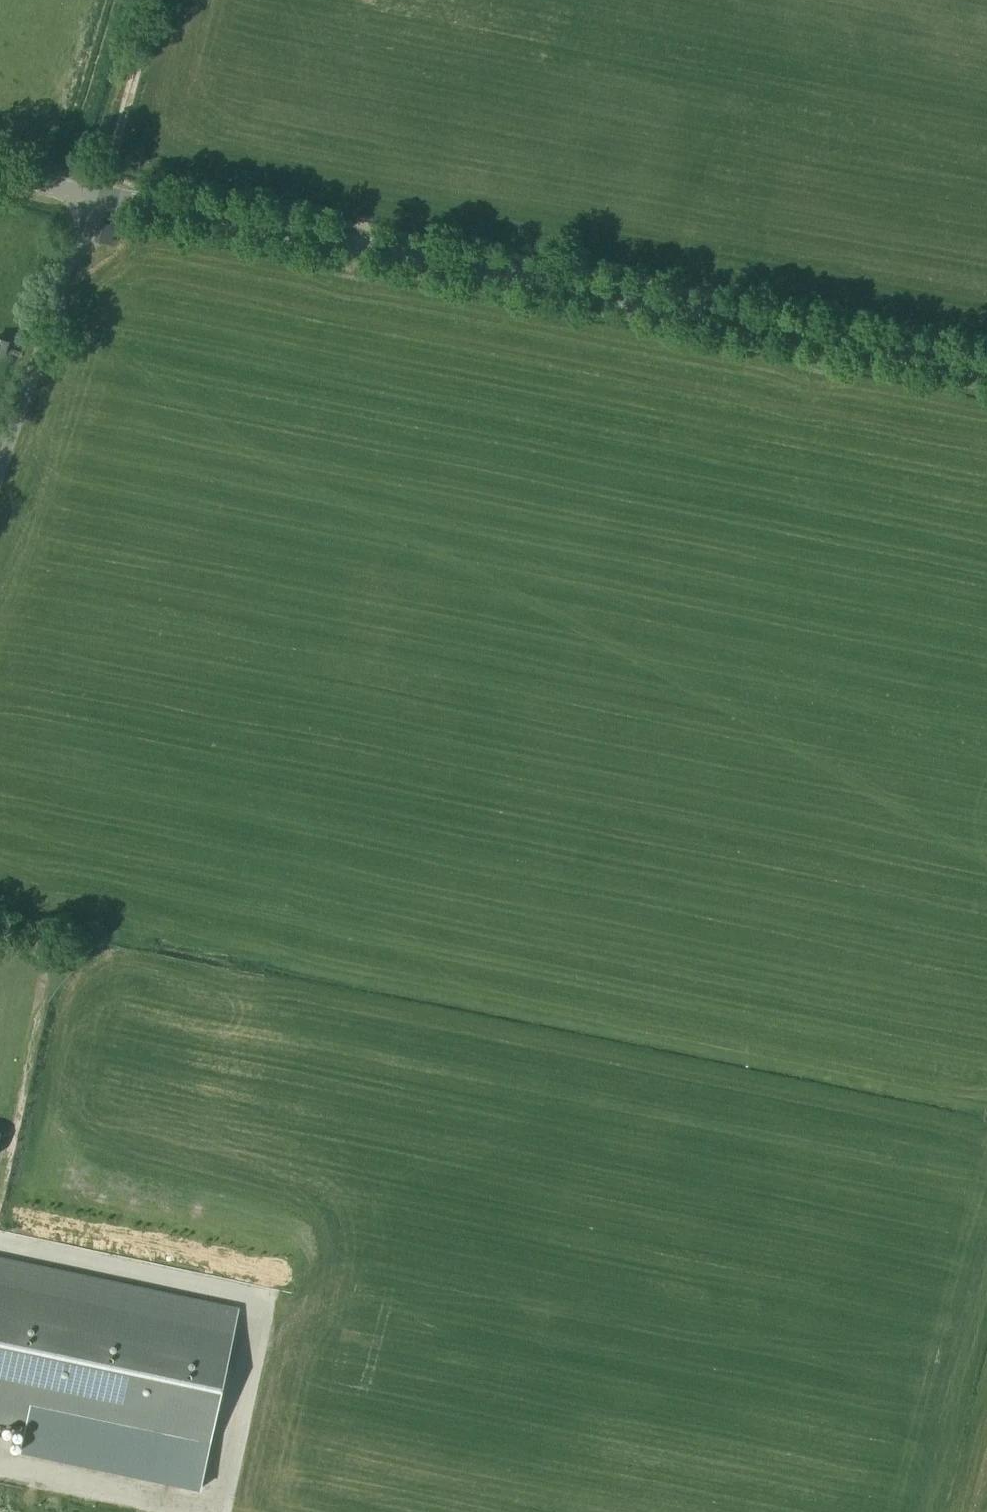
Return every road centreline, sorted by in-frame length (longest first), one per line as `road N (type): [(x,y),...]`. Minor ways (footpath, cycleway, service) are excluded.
road 1 (residential): [(986,373),(0,180)]
road 2 (track): [(148,0),(91,198)]

